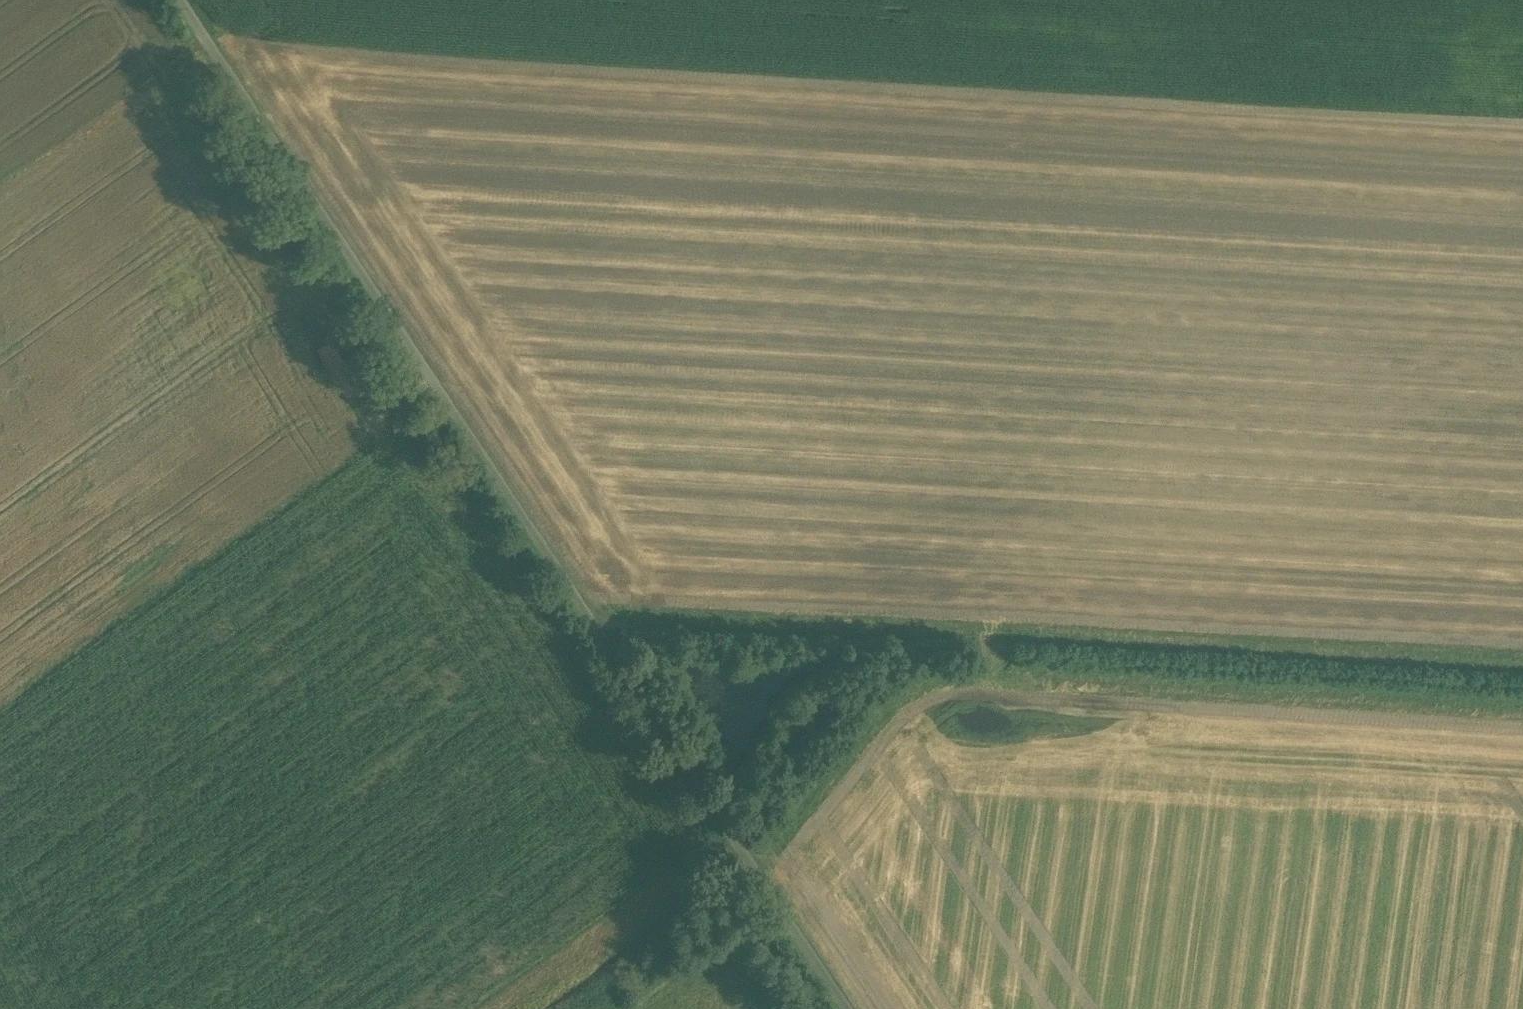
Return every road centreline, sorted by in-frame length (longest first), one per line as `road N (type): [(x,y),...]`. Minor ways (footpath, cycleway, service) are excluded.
road 1 (unclassified): [(180,0),(847,1008)]

